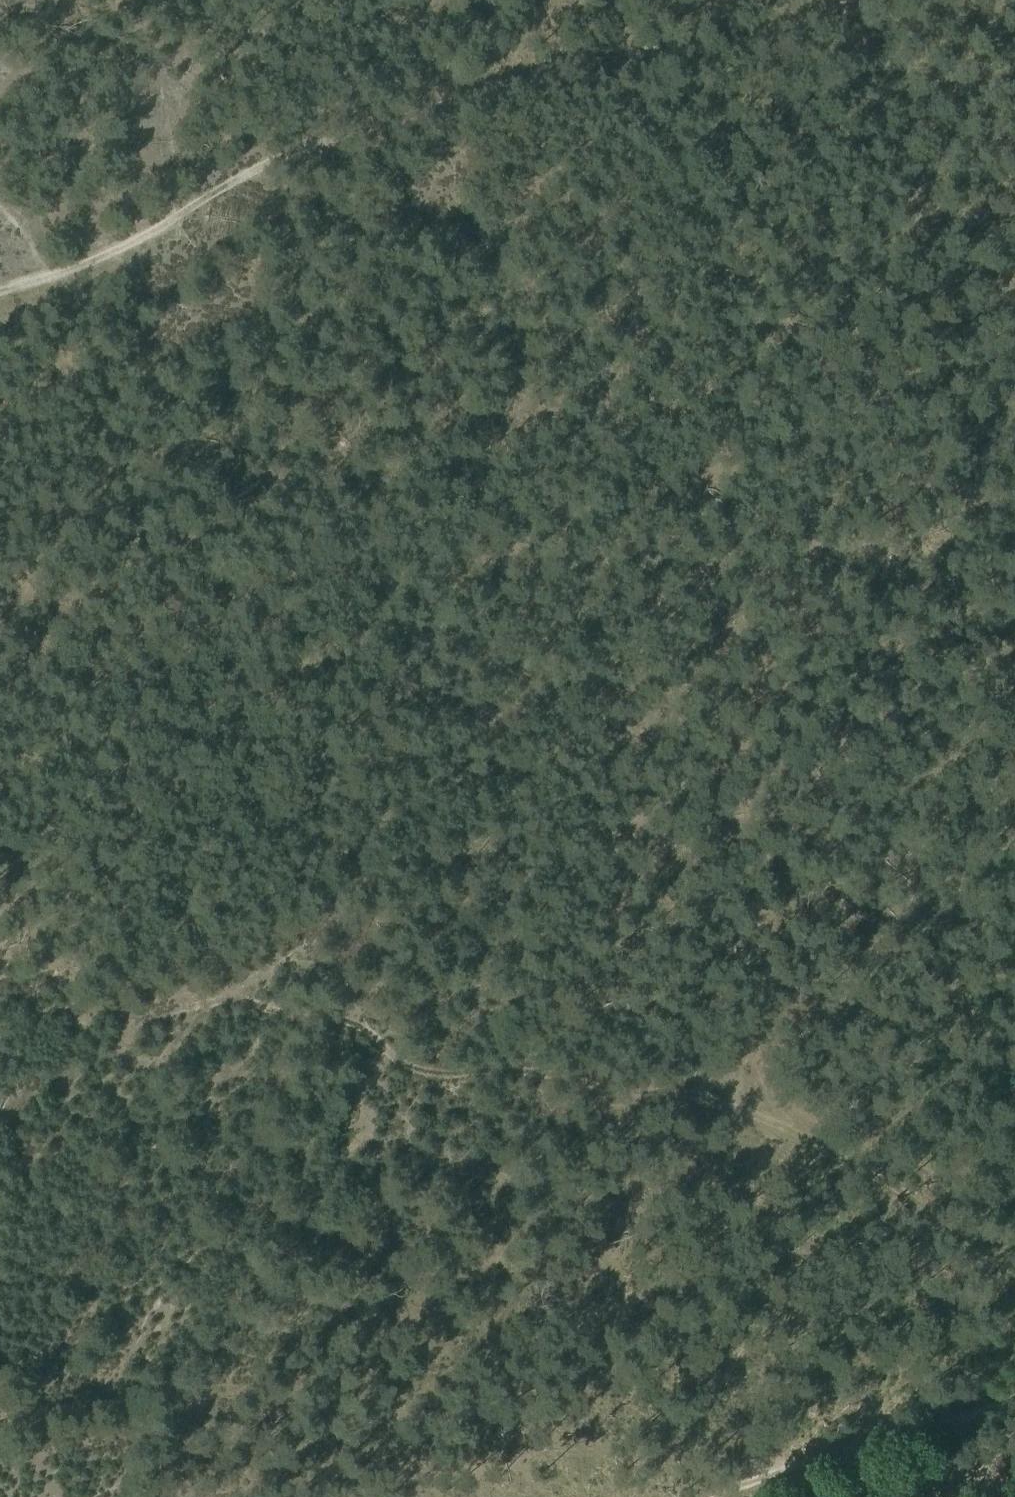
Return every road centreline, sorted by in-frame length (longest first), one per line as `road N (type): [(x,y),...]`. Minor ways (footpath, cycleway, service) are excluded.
road 1 (track): [(1014,1401),(722,1496)]

